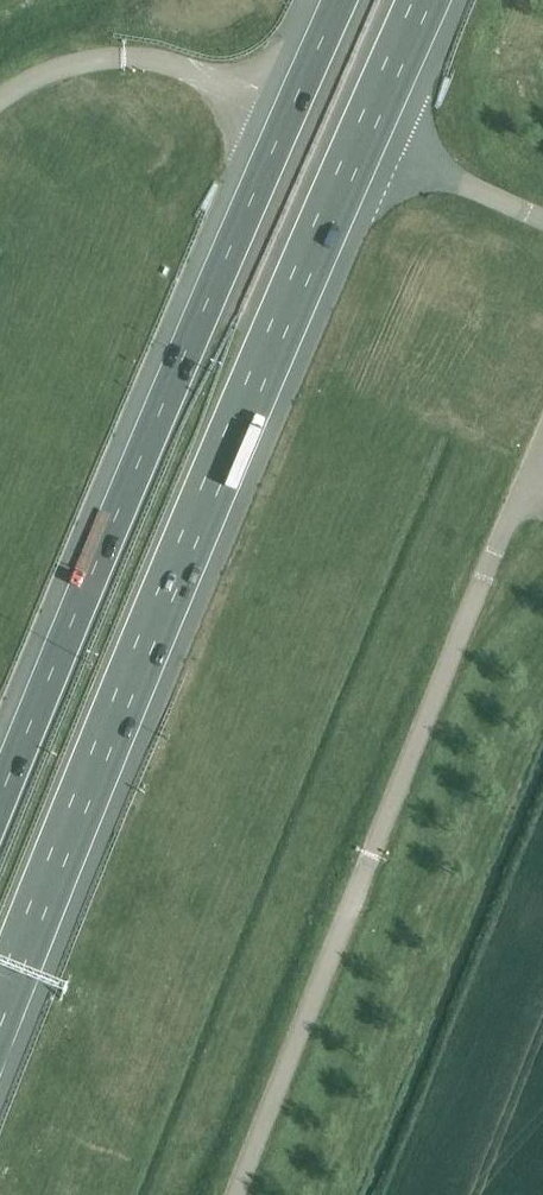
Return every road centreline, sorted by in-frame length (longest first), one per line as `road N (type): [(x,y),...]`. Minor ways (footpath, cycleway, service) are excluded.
road 1 (motorway): [(0,1000),(427,0)]
road 2 (motorway): [(339,0),(0,807)]

